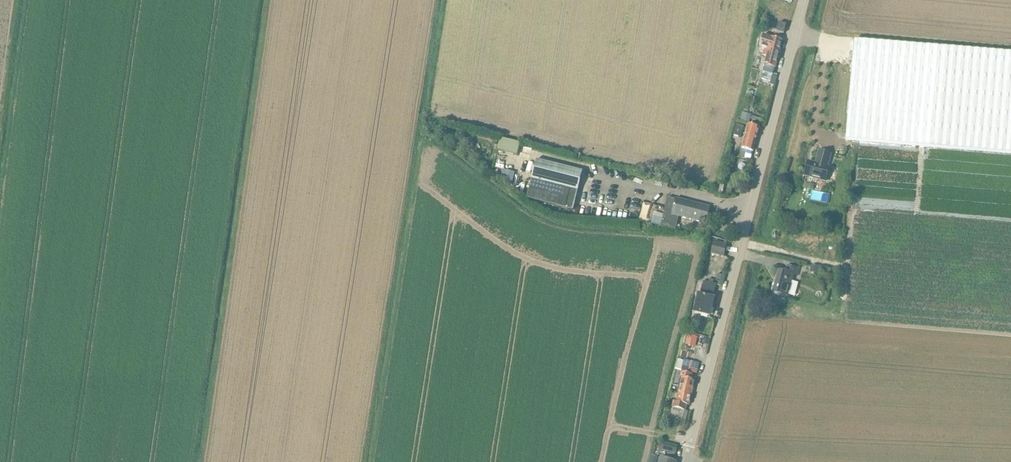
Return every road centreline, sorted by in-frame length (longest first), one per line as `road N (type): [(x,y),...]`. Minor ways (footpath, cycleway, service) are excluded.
road 1 (unclassified): [(685,461),(804,0)]
road 2 (track): [(857,200),(843,304),(1010,317)]

